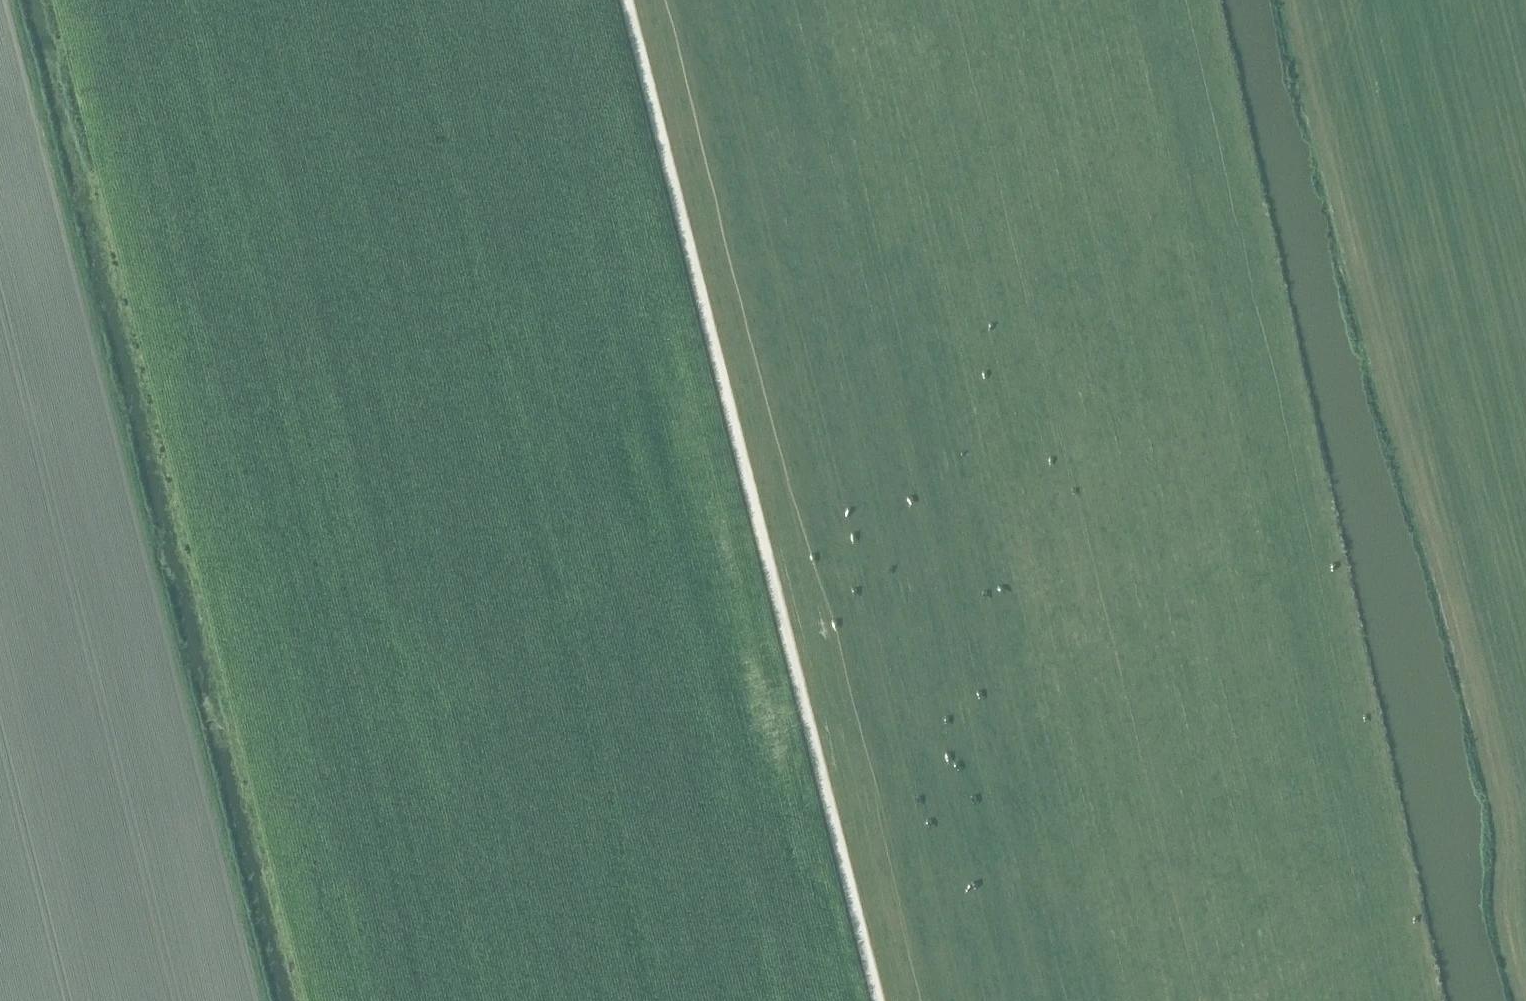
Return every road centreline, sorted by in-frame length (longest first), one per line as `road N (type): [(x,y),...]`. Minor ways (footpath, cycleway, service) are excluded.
road 1 (track): [(877,1000),(628,0)]

